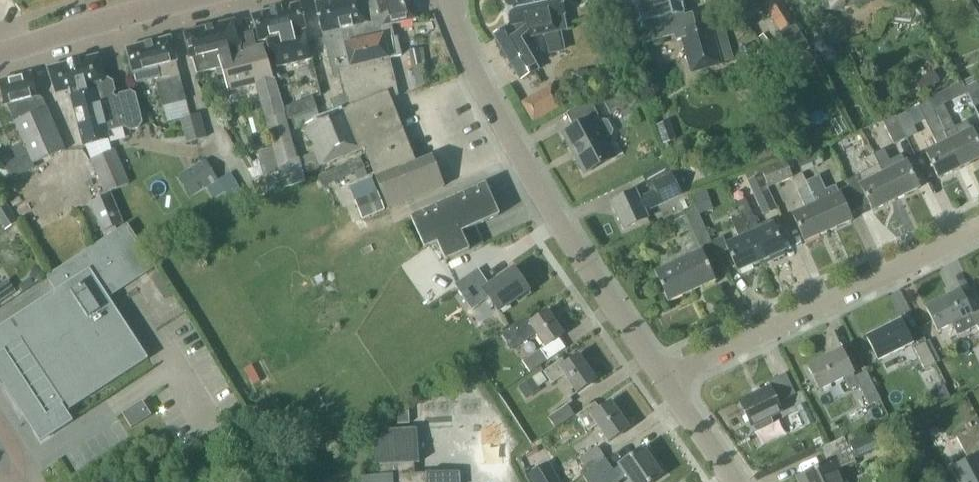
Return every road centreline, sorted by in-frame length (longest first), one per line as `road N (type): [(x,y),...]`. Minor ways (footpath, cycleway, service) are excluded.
road 1 (residential): [(667,383),(537,188),(467,61),(449,0)]
road 2 (residential): [(667,383),(978,227)]
road 3 (tertiary): [(0,56),(193,0)]
road 4 (residential): [(736,481),(667,383)]

